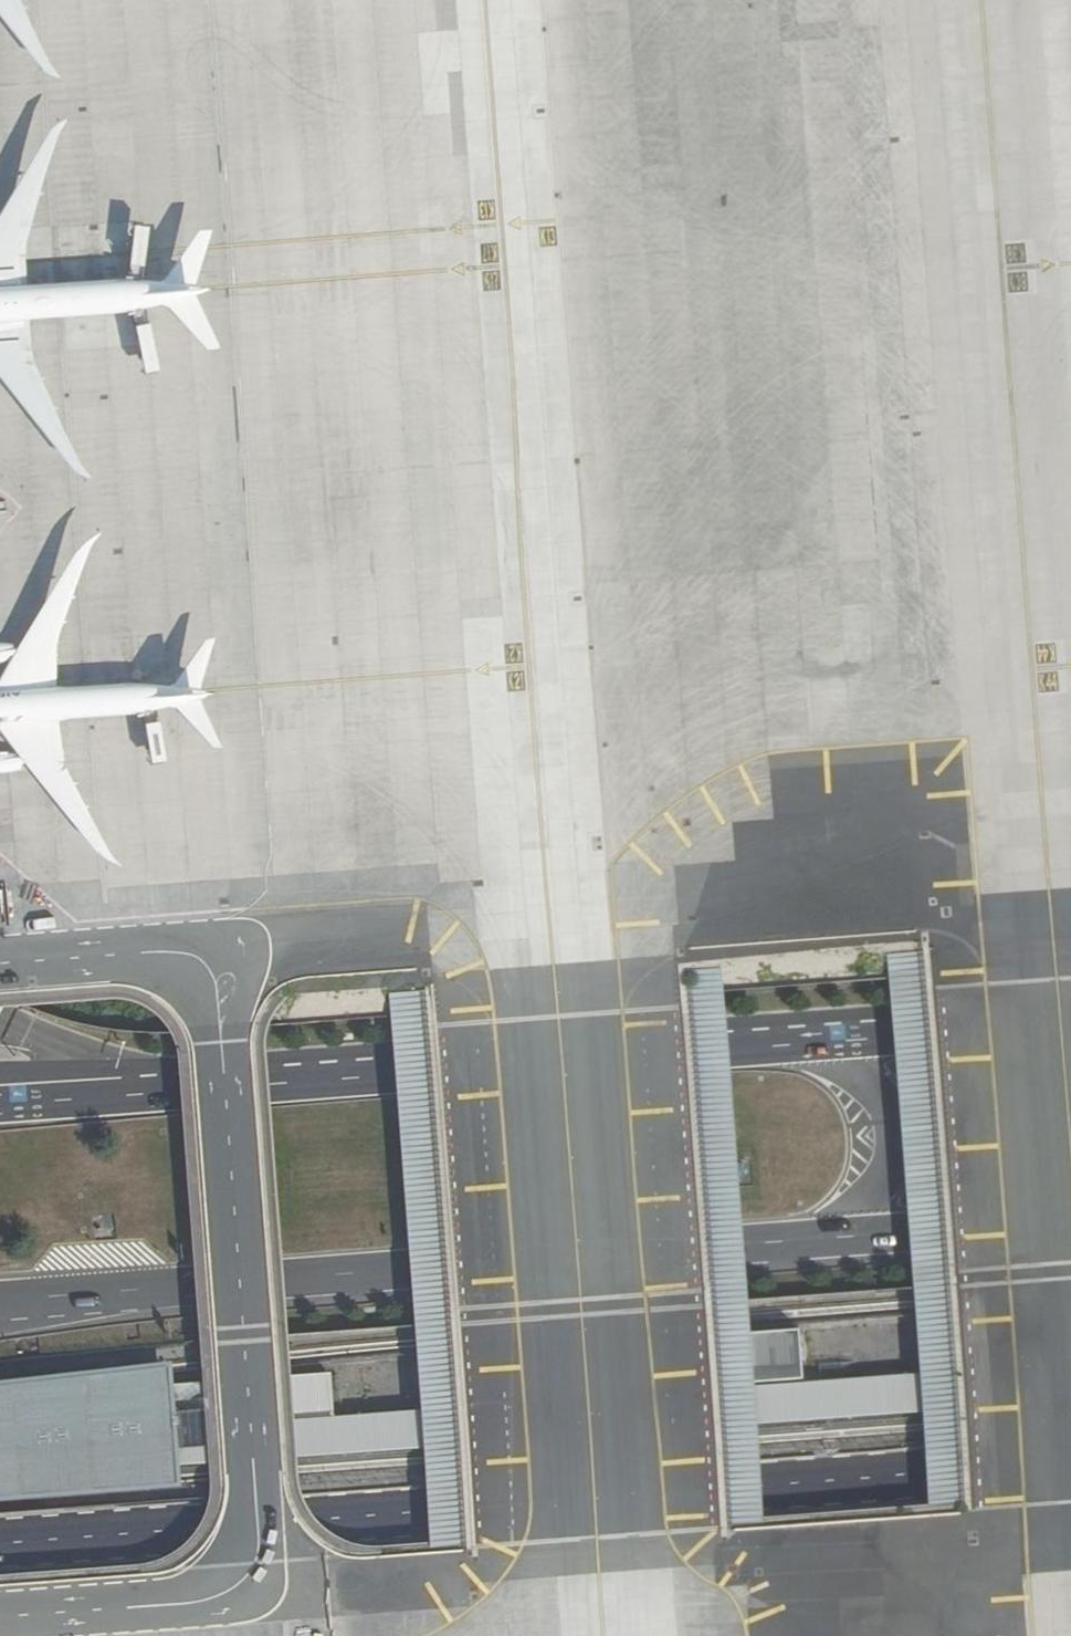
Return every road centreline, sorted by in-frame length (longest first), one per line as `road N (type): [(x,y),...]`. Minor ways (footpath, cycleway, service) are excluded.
road 1 (secondary): [(1070,1021),(0,1107)]
road 2 (secondary): [(0,1302),(1070,1221)]

